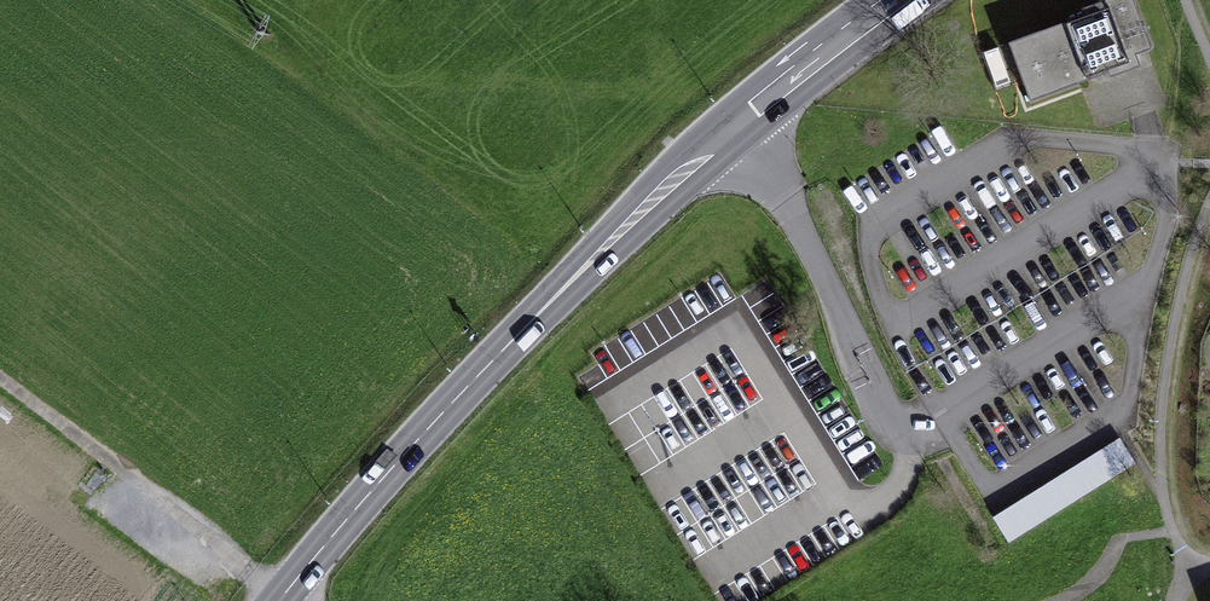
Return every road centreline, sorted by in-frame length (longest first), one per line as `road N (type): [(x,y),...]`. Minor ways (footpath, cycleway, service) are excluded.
road 1 (primary): [(908,0),(736,132),(618,238),(425,435),(283,600)]
road 2 (track): [(0,385),(282,600)]
road 3 (track): [(1069,600),(1119,545),(1168,537)]

